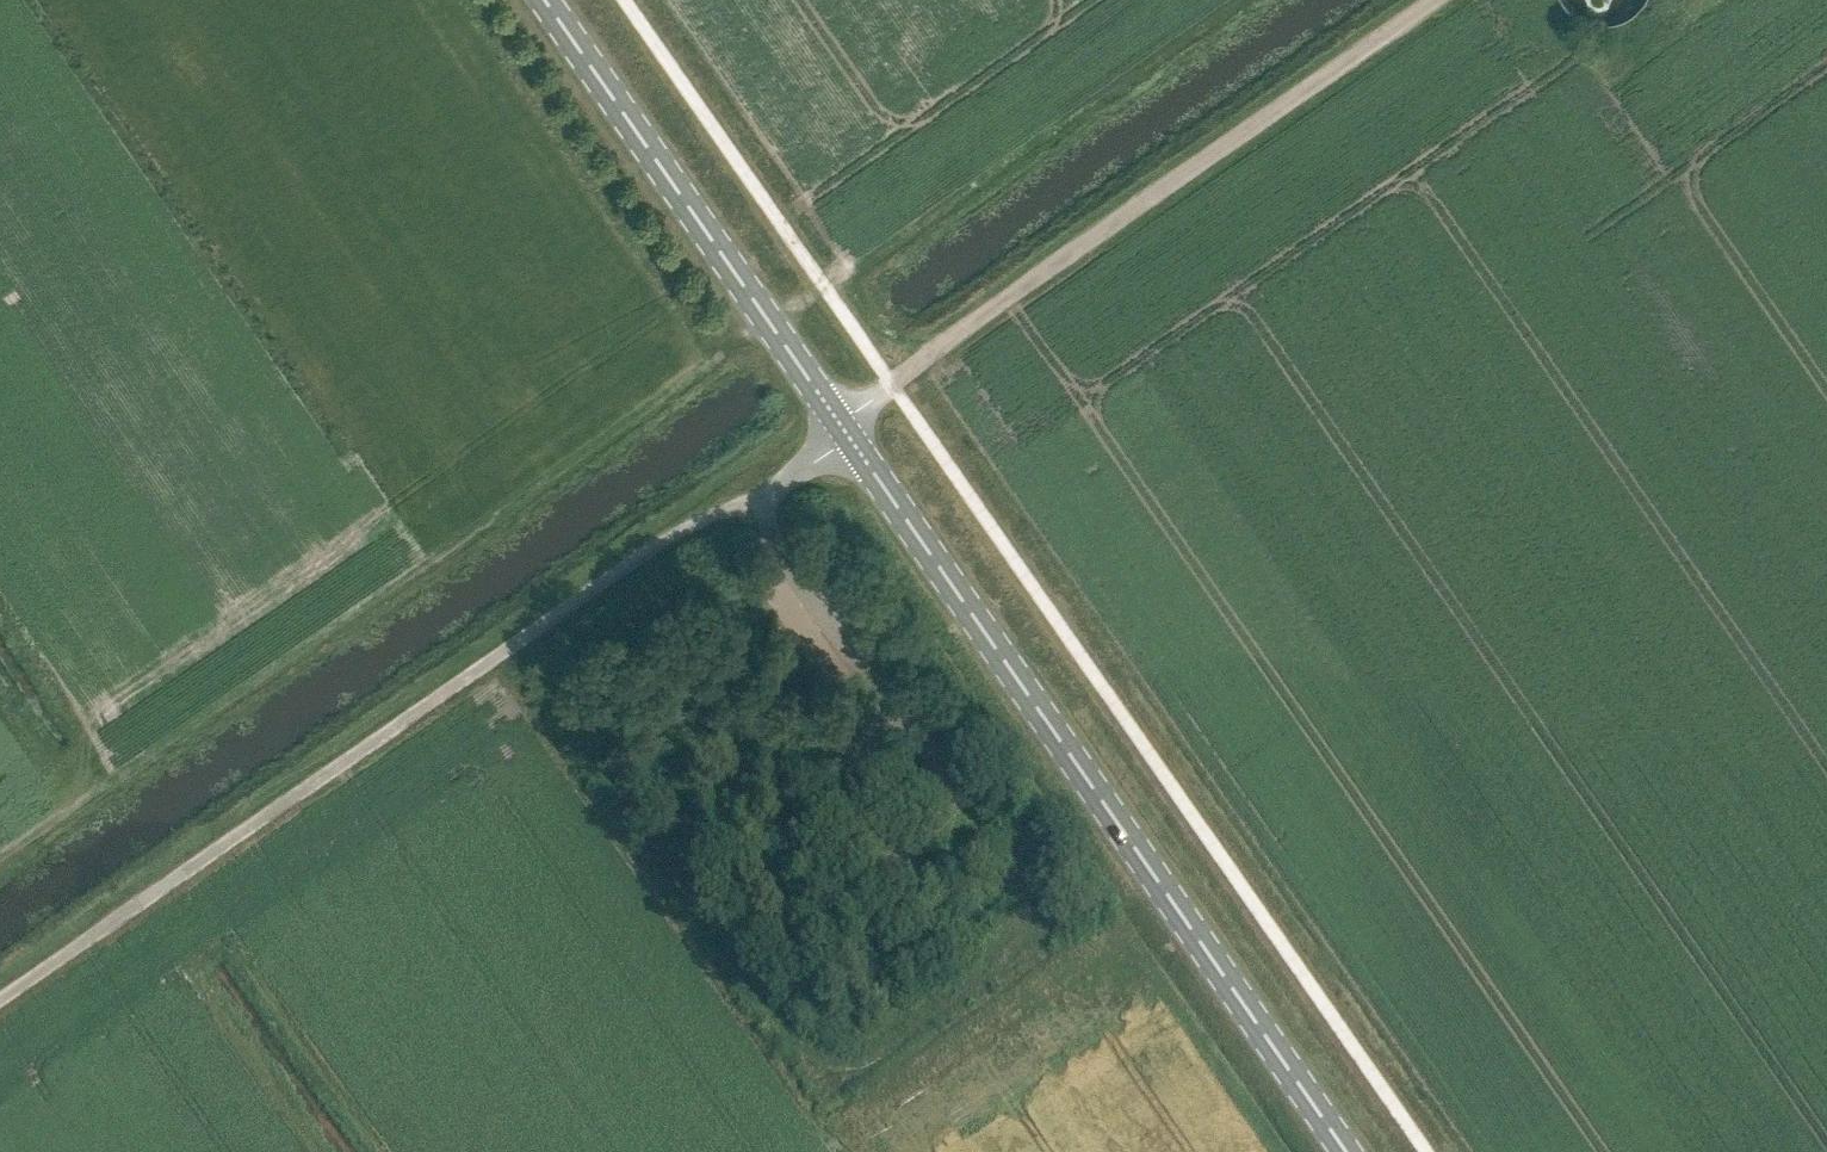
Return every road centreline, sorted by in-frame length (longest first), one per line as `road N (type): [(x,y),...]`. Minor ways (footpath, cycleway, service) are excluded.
road 1 (primary): [(1347,1151),(545,0)]
road 2 (track): [(0,1002),(661,544),(852,440),(893,382)]
road 3 (track): [(893,382),(1436,0)]

